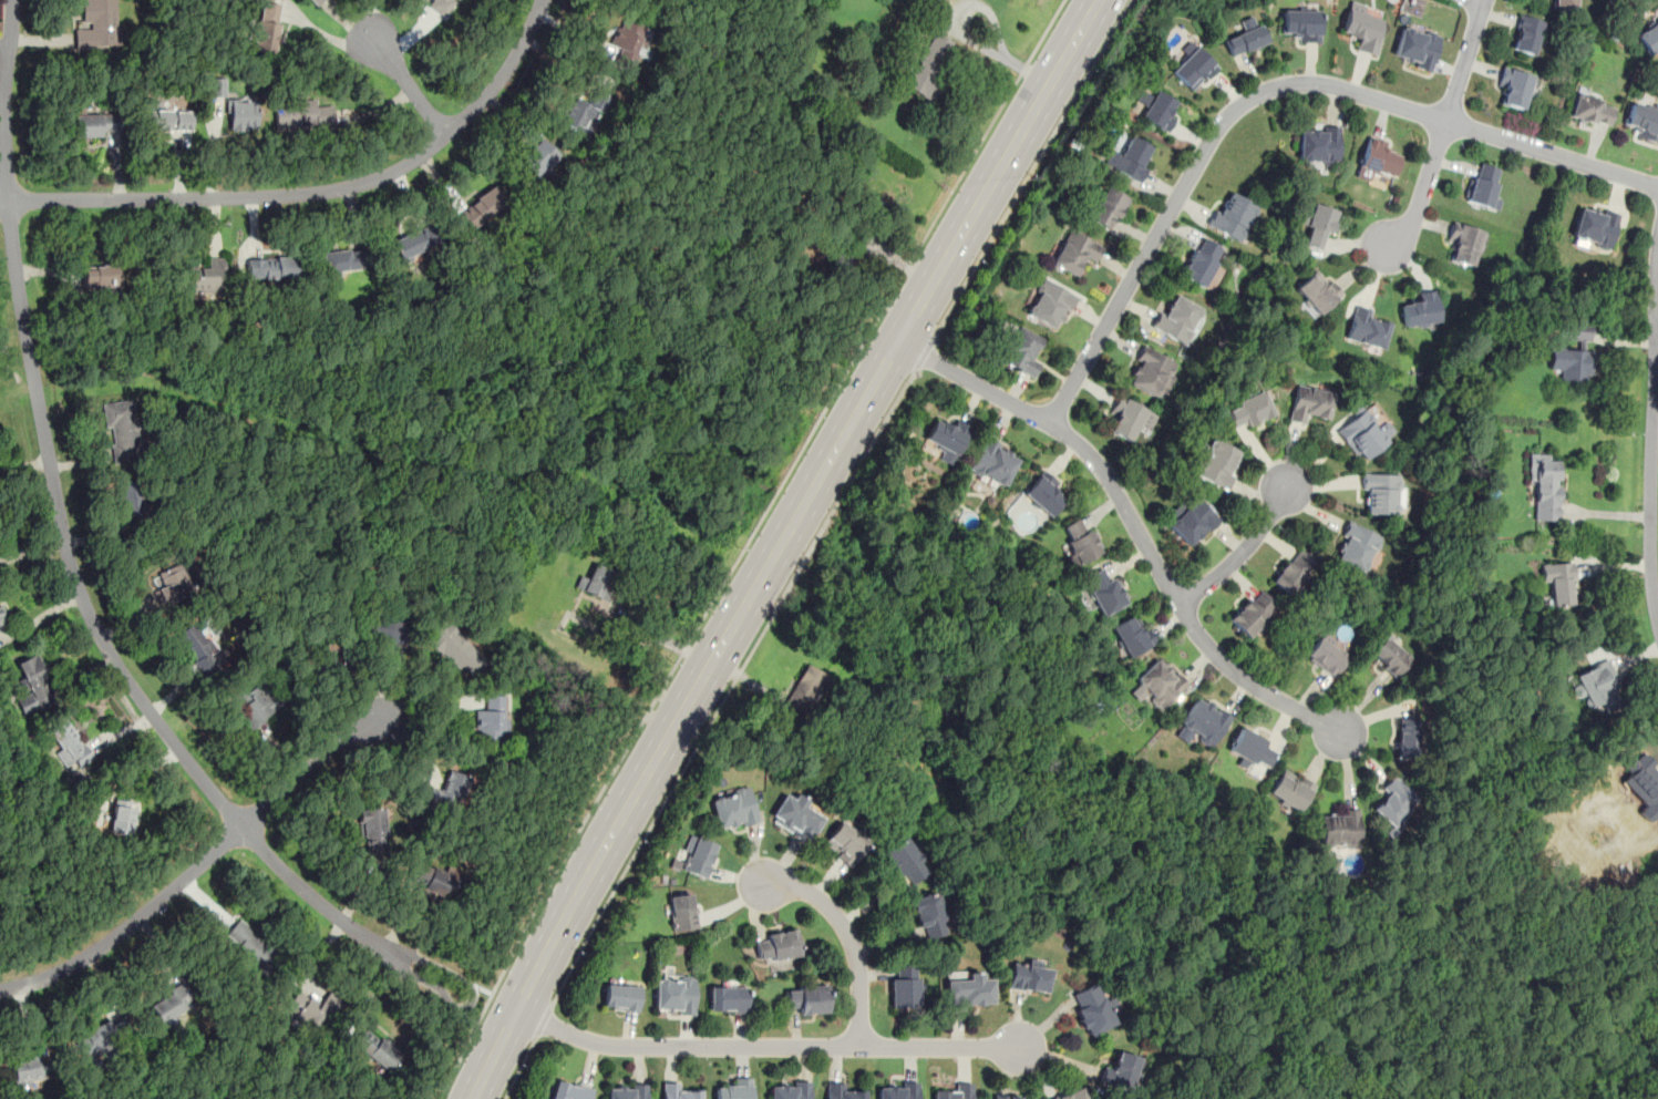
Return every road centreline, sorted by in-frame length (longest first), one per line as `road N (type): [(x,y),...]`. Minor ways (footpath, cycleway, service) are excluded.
road 1 (secondary): [(471,1098),(645,776),(1099,0)]
road 2 (residential): [(1,0),(14,264),(64,543),(87,612),(152,712),(271,860),(395,955)]
road 3 (residential): [(1657,186),(1340,88),(1268,90),(1229,114),(1209,141),(1050,422)]
road 4 (residential): [(8,202),(299,196),(394,170),(477,106),(508,68),(541,0)]
road 5 (residential): [(1340,732),(1214,654),(1110,481),(1072,438),(899,340)]
road 6 (residential): [(517,1006),(607,1045),(1023,1046)]
road 7 (residential): [(1657,625),(1650,555),(1657,275)]
road 8 (residential): [(243,828),(96,949),(59,972),(0,989)]
road 9 (residential): [(859,1046),(857,965),(841,922),(812,892),(761,880)]
road 10 (residential): [(395,955),(463,980),(473,990),(471,1003),(453,1007),(395,955)]
road 11 (residential): [(243,828),(331,748),(384,716)]
road 12 (residential): [(1180,604),(1247,547),(1286,487)]
road 13 (residential): [(1445,120),(1411,224),(1389,244)]
road 14 (residential): [(367,31),(446,134)]
road 15 (residential): [(1445,120),(1477,0)]

